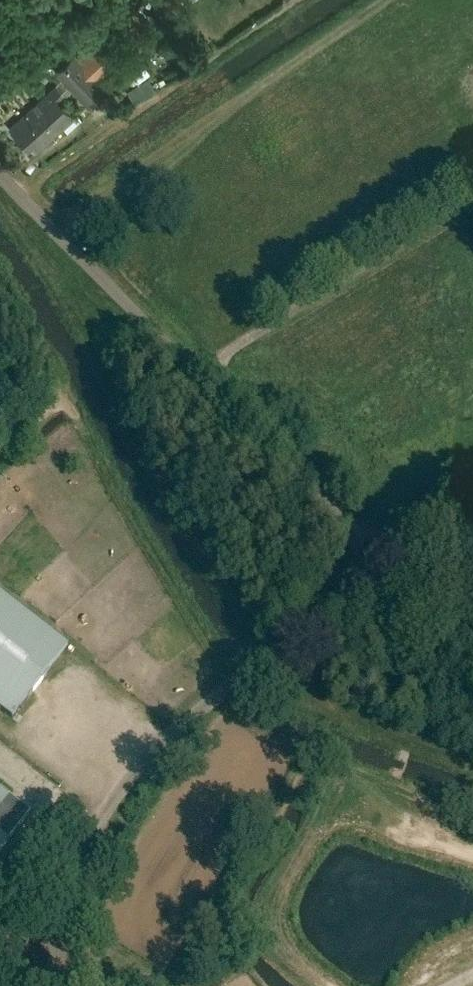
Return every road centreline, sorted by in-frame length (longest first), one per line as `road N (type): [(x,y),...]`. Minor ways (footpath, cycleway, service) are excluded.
road 1 (unclassified): [(263,659),(353,583),(363,561),(358,537),(0,175)]
road 2 (unclassified): [(57,985),(74,879),(106,814),(136,770),(241,676)]
road 3 (track): [(226,689),(371,793),(389,826),(472,851)]
road 4 (track): [(389,826),(348,816),(323,825),(275,899),(280,947),(327,985)]
road 5 (track): [(472,487),(363,561)]

